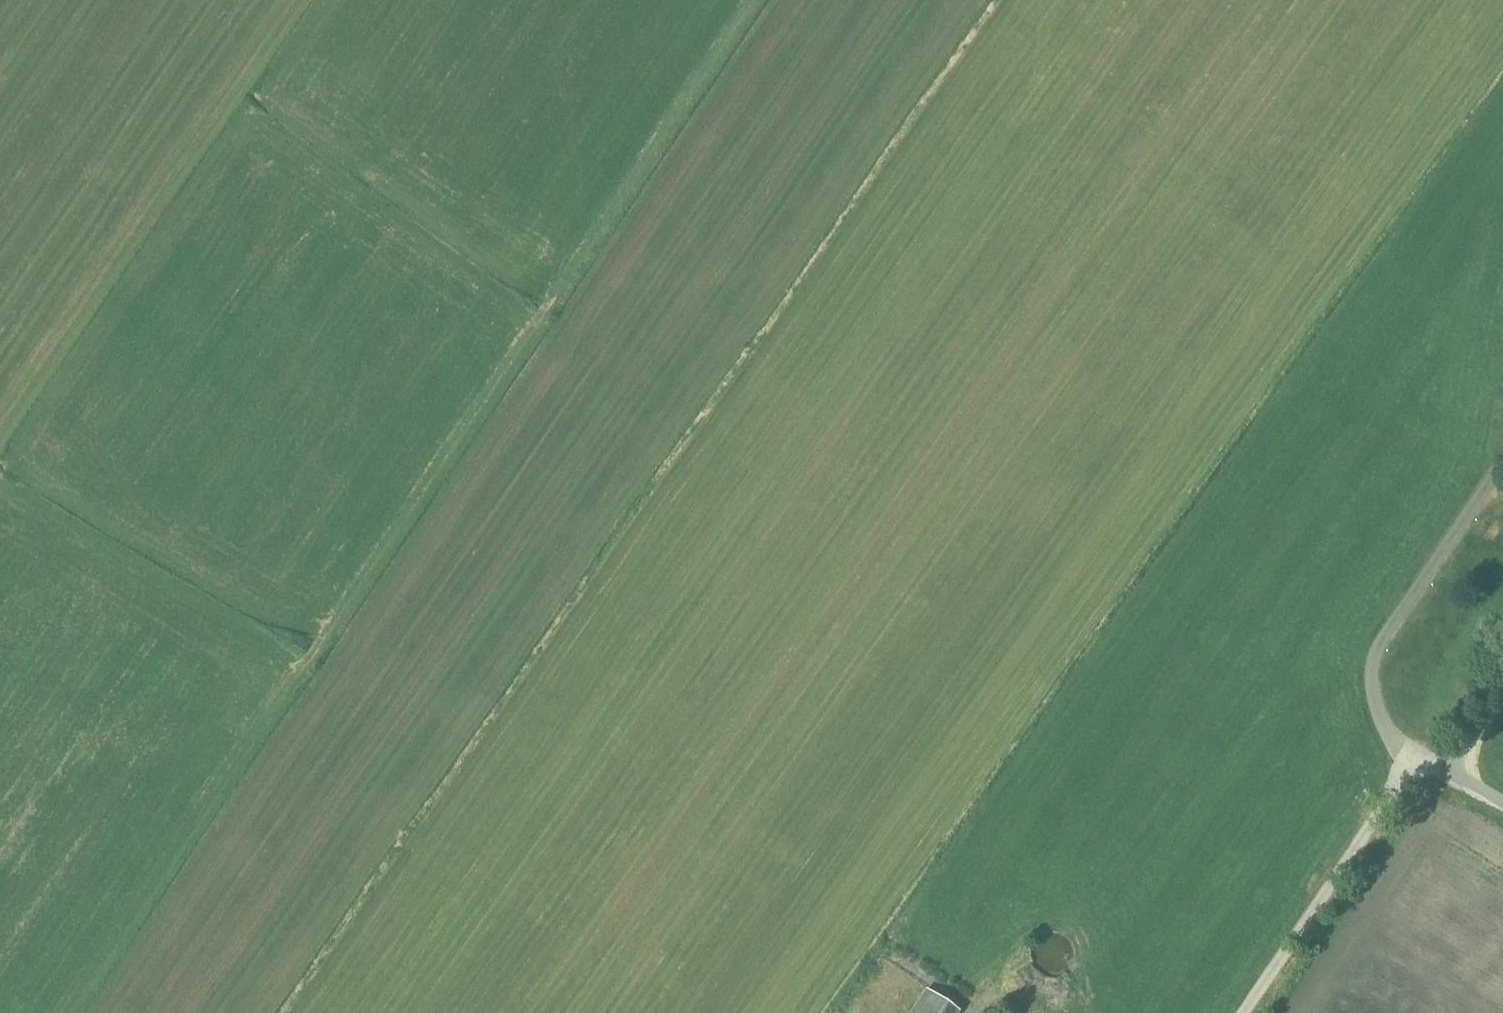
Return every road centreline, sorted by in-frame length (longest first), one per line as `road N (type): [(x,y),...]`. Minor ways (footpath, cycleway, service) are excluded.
road 1 (unclassified): [(1502,805),(1415,762),(1368,829)]

